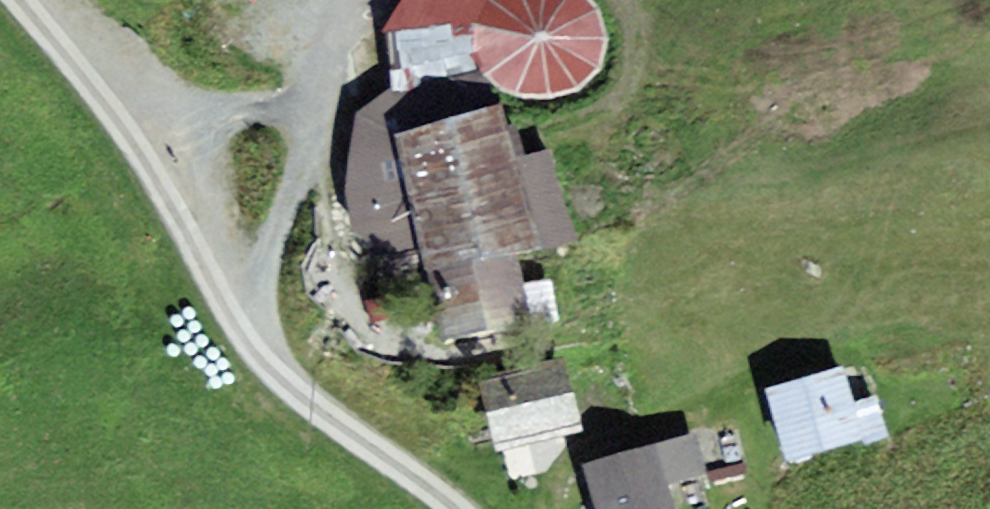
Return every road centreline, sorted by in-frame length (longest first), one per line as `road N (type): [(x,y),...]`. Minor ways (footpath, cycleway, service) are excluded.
road 1 (track): [(251,318),(170,141),(40,0)]
road 2 (track): [(251,318),(319,94),(363,0)]
road 3 (track): [(457,508),(314,405),(251,318)]
road 4 (track): [(170,141),(319,94)]

